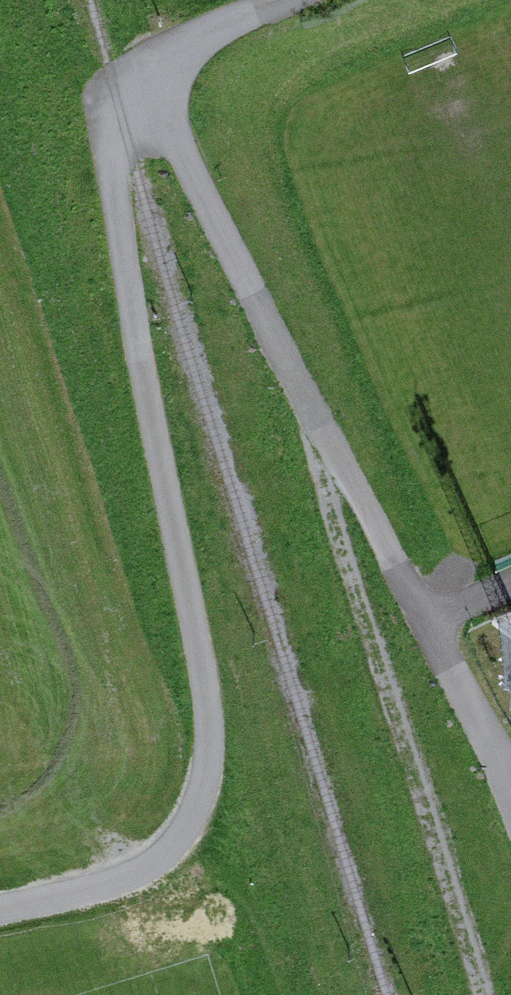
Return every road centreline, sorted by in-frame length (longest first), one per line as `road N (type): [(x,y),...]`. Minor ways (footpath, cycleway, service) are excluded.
road 1 (track): [(175,72),(138,92),(111,145),(226,730),(209,808),(150,870),(0,904)]
road 2 (residential): [(294,0),(209,29),(175,72),(182,133),(510,766)]

